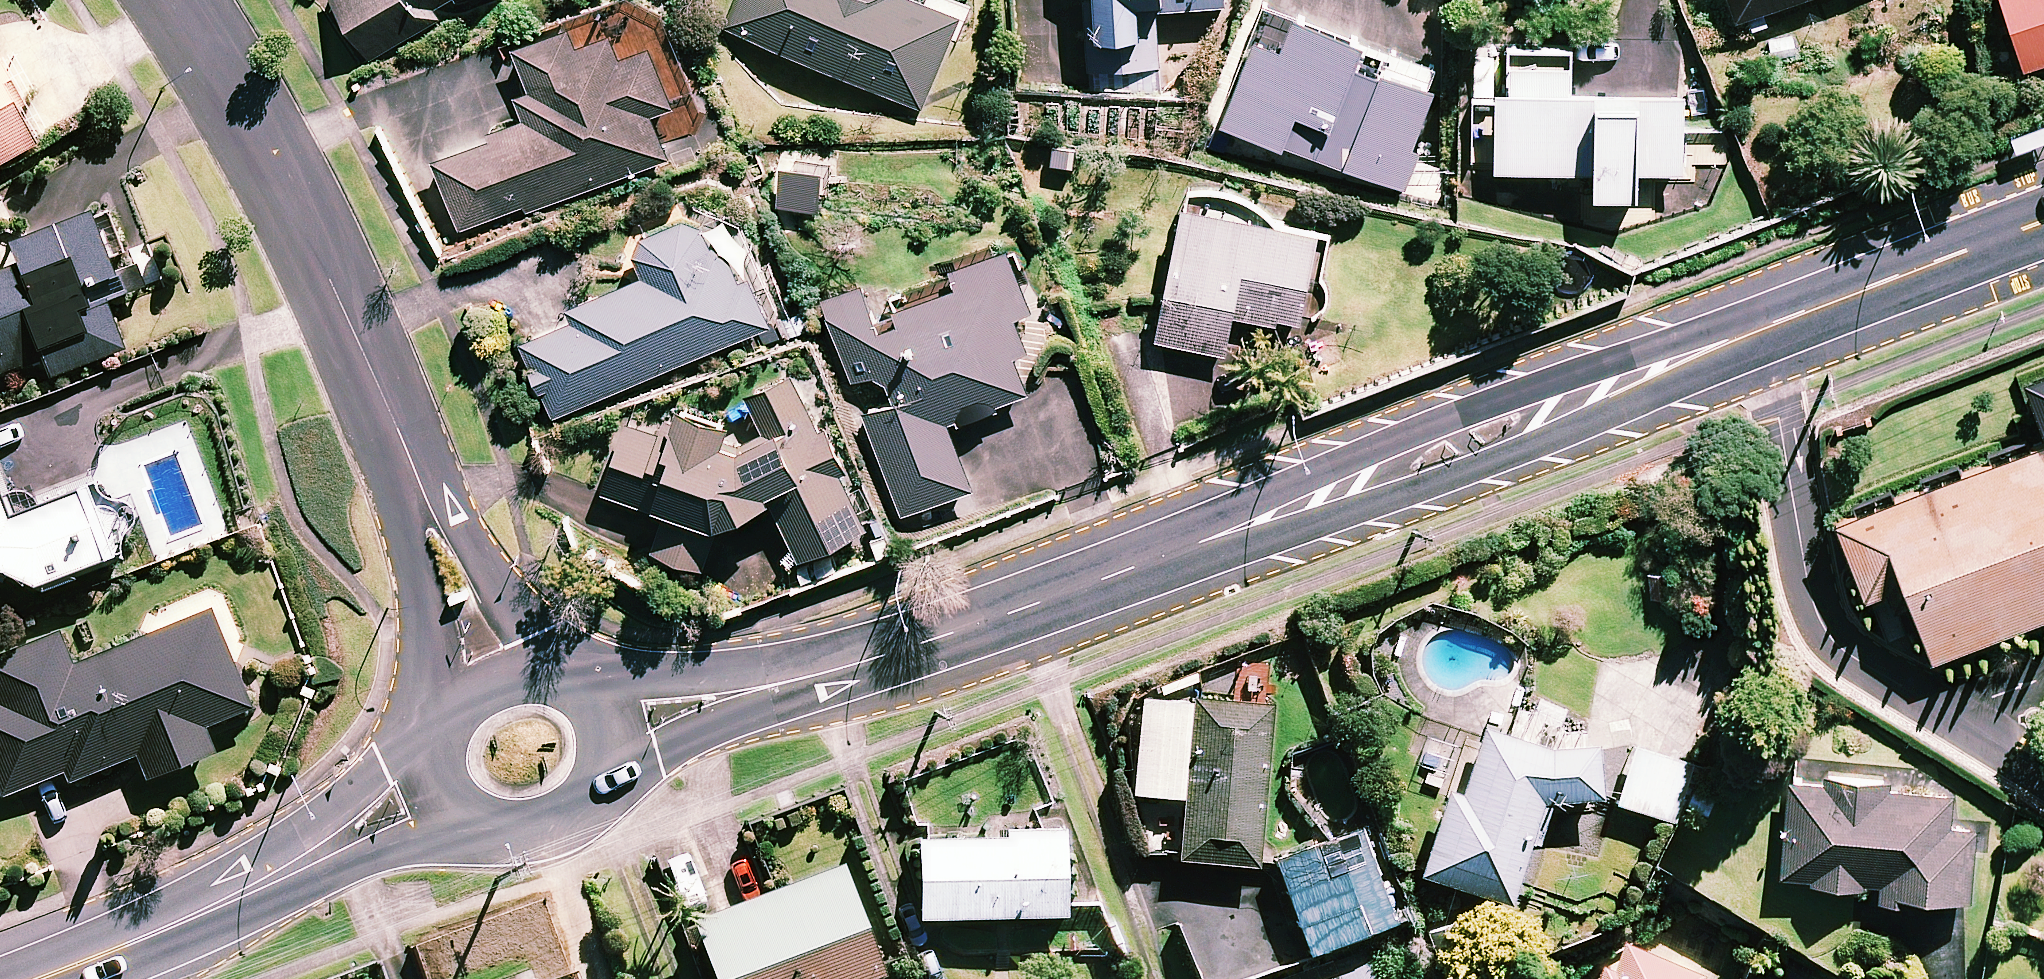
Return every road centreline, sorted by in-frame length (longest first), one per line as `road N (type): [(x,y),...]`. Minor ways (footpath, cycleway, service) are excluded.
road 1 (secondary): [(2043,221),(958,633),(593,727)]
road 2 (tertiary): [(174,0),(222,64),(335,290),(434,527),(506,669)]
road 3 (secondary): [(450,777),(309,861),(145,939),(36,978)]
road 4 (secondary): [(593,727),(590,771),(563,805),(522,820),(480,809),(450,777)]
road 5 (secondary): [(450,777),(444,731),(465,690),(506,669)]

